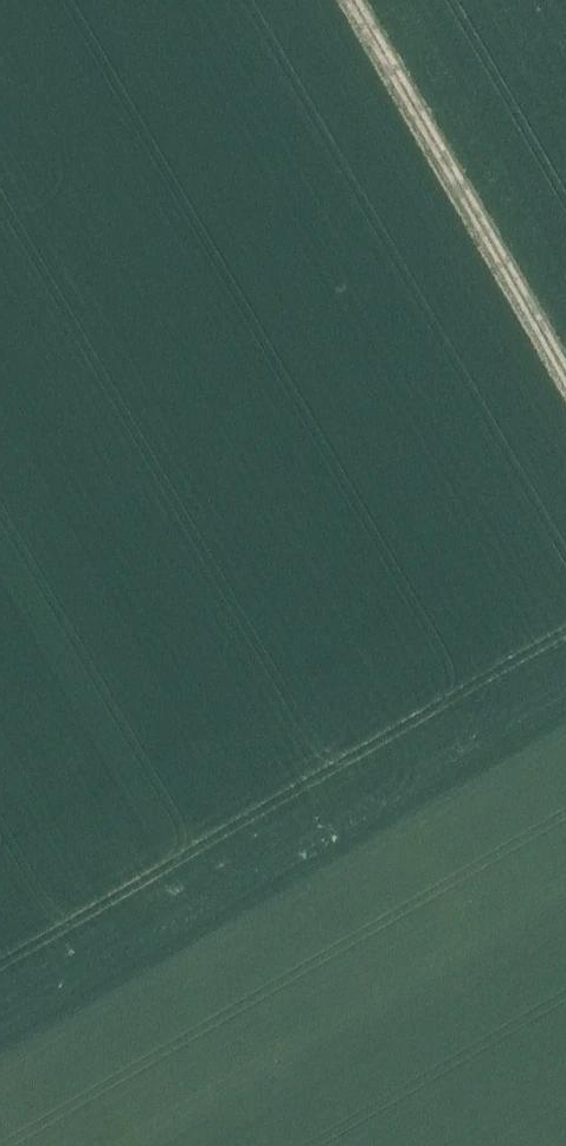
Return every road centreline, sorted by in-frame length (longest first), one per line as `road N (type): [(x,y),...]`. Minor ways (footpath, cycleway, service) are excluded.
road 1 (track): [(565,382),(348,0)]

